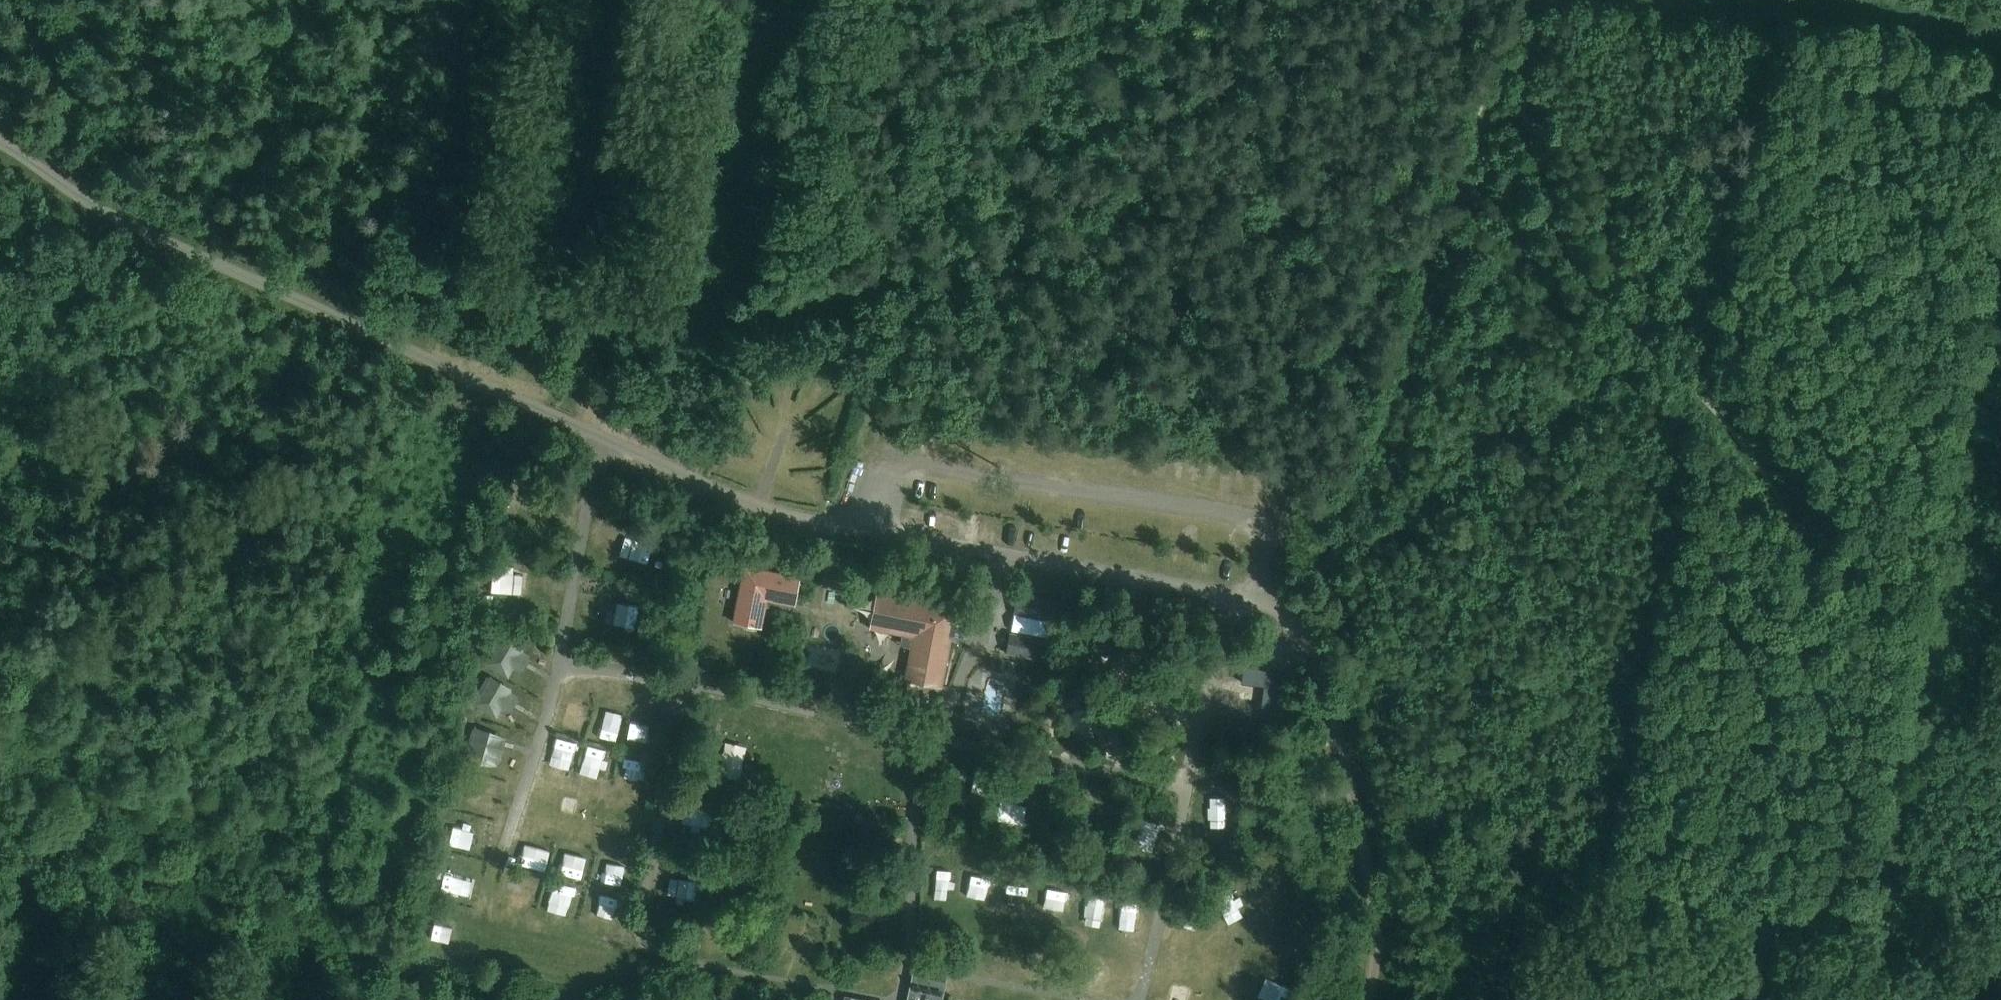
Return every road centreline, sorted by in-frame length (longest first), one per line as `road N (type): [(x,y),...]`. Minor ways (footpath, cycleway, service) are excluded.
road 1 (track): [(2000,957),(1613,881),(1509,920)]
road 2 (track): [(1662,0),(2000,66)]

